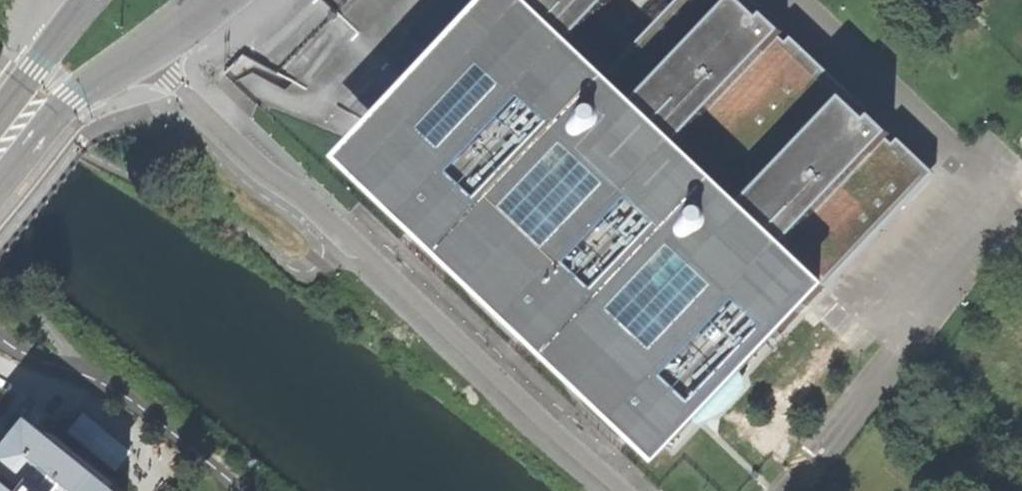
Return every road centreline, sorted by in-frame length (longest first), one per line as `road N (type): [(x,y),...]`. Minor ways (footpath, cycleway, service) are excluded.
road 1 (unclassified): [(138,50),(256,166),(303,193),(625,490)]

